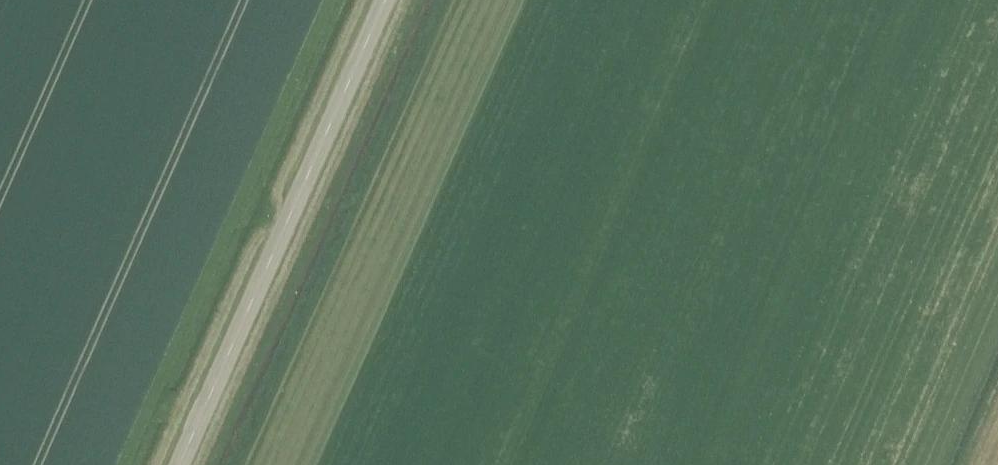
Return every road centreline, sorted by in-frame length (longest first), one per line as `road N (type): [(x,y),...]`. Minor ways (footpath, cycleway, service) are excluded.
road 1 (unclassified): [(179,464),(385,0)]

